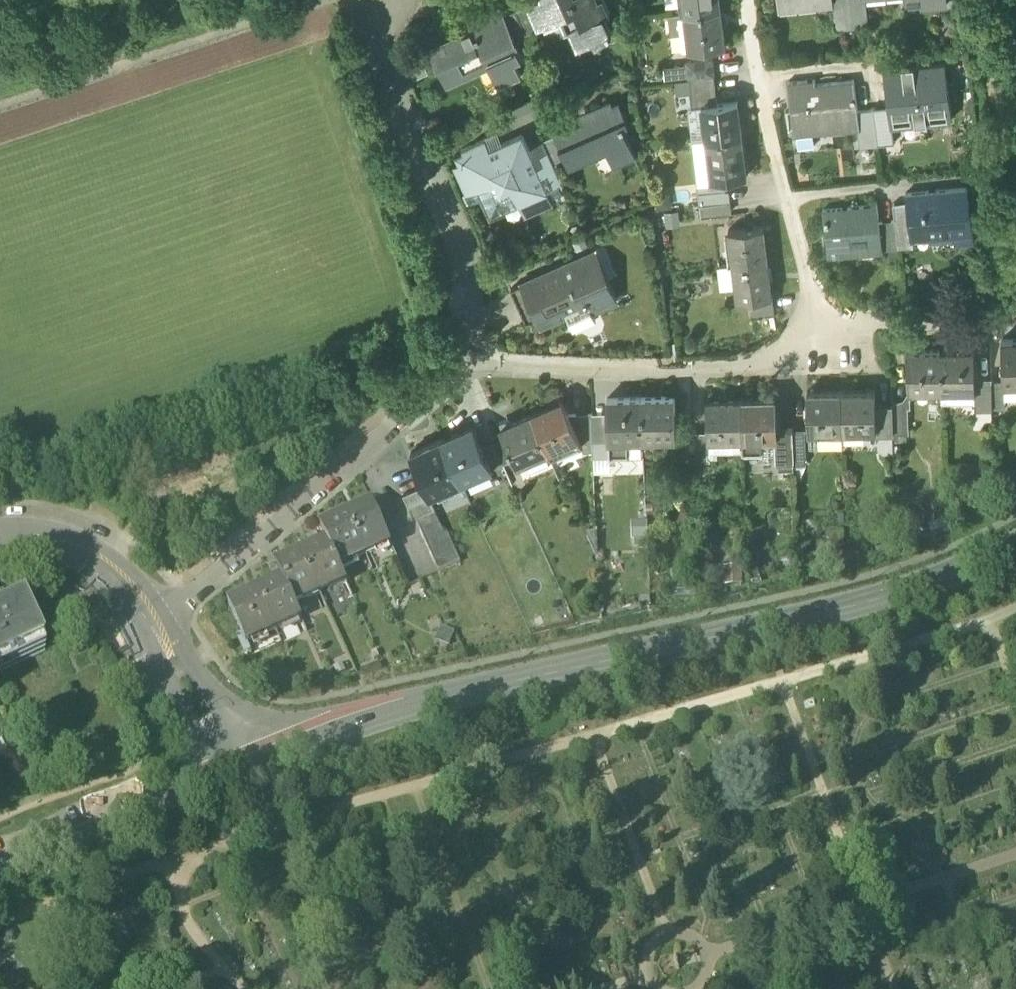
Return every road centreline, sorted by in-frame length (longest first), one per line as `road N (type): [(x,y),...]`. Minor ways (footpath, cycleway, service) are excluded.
road 1 (residential): [(236,773),(372,715),(927,580),(1015,538)]
road 2 (residential): [(472,362),(155,632)]
road 3 (residential): [(472,362),(478,288),(469,242),(359,0)]
road 4 (residential): [(830,353),(764,107),(744,0)]
road 5 (residential): [(830,353),(738,368),(472,362)]
road 6 (residential): [(236,773),(0,867)]
road 7 (residential): [(0,535),(65,542),(106,565),(155,632)]
road 8 (residential): [(1015,311),(888,327),(830,353)]
road 9 (residential): [(155,632),(236,773)]

